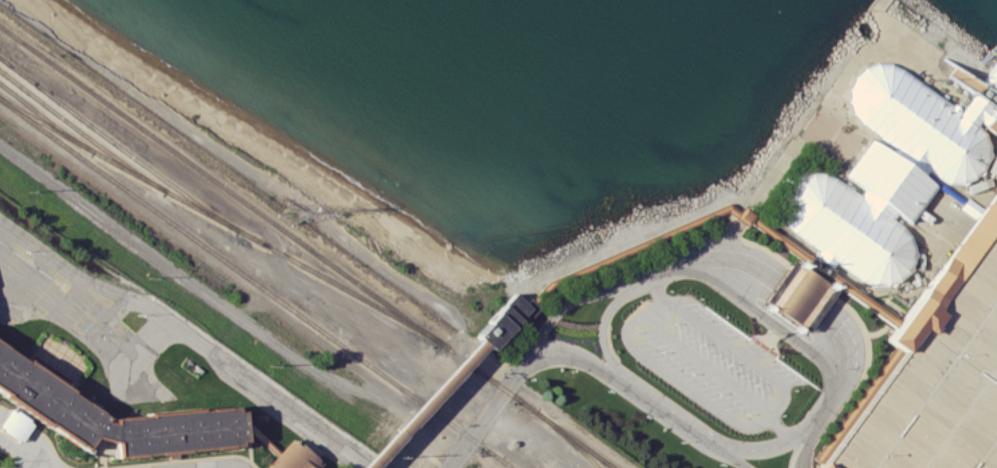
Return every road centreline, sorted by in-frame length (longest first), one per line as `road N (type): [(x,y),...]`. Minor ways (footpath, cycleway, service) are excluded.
road 1 (tertiary): [(527,362),(579,354),(712,443),(739,449),(781,444),(817,424),(848,365),(847,344),(826,314),(752,263),(708,258),(567,305),(527,362)]
road 2 (tertiary): [(450,467),(527,362)]

